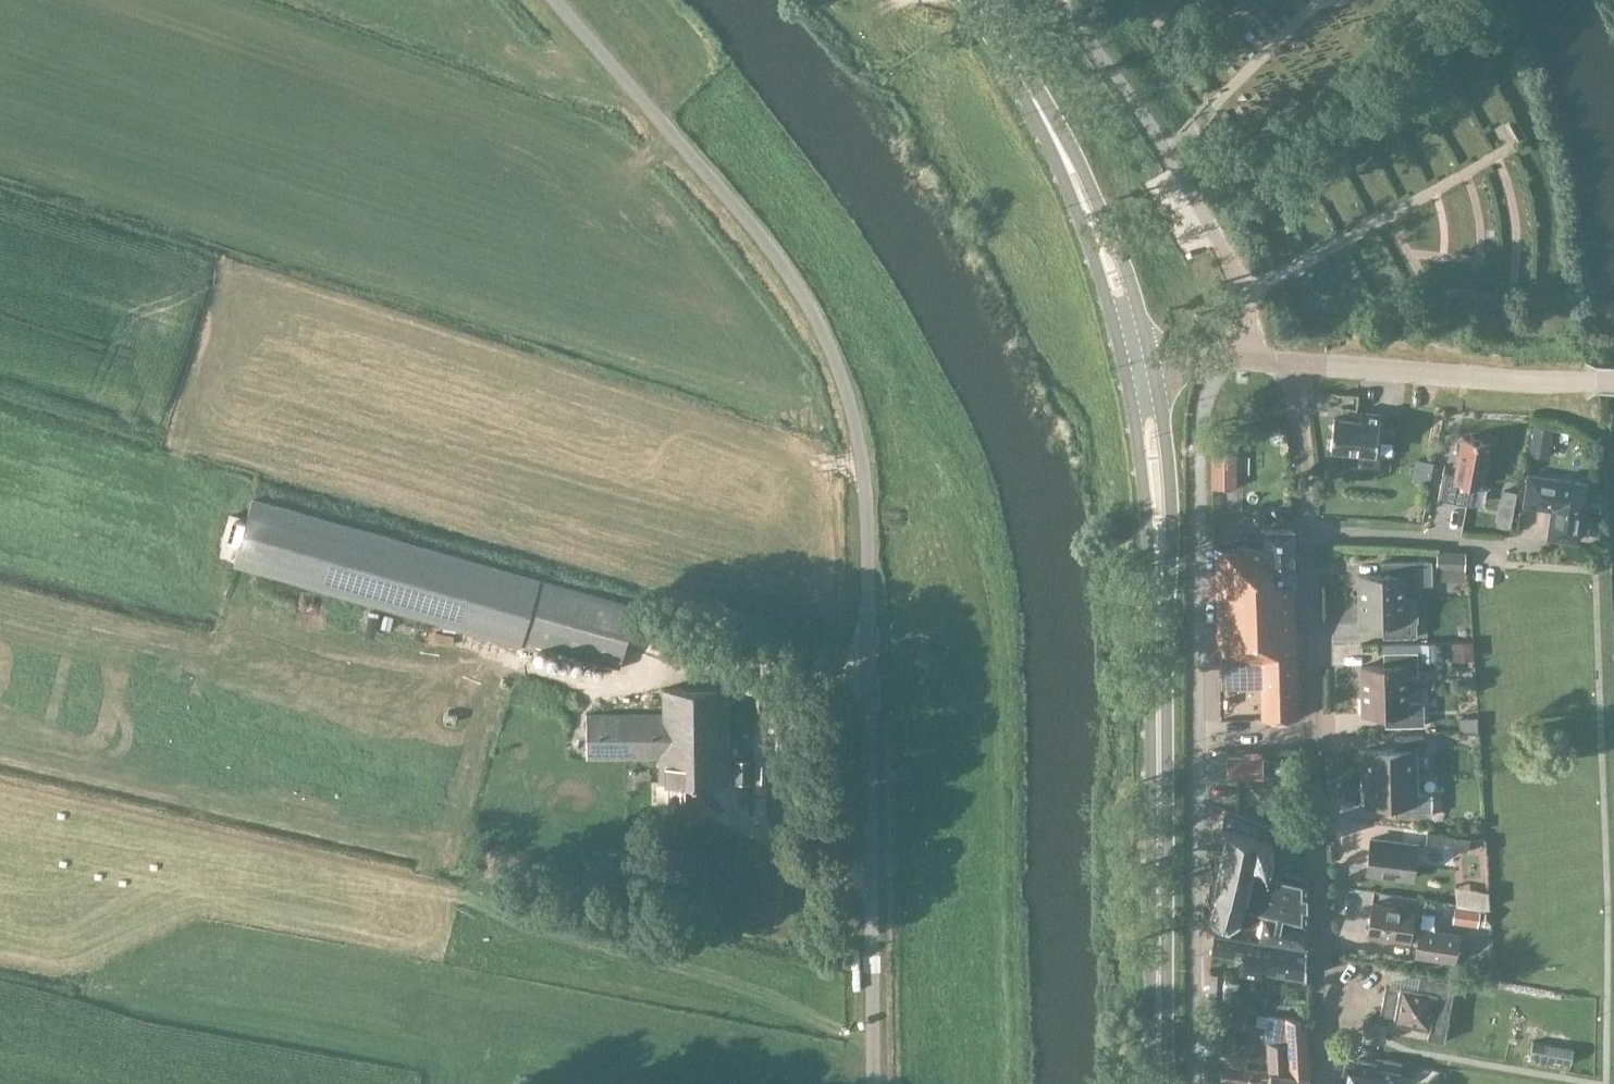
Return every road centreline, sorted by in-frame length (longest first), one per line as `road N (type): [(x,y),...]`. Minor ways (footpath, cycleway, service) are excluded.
road 1 (unclassified): [(870,1083),(862,500),(840,373),(781,261),(555,0)]
road 2 (residential): [(1195,1083),(1197,428),(1217,359)]
road 3 (residential): [(1324,1083),(1305,533)]
road 4 (primary): [(1159,1083),(1158,593)]
road 5 (unclassified): [(1239,360),(1244,297),(1219,245),(1156,136),(1054,0)]
road 6 (primary): [(1151,361),(1119,255),(1077,160),(1029,76),(1016,69)]
road 7 (primary): [(1016,69),(1083,229),(1124,367)]
road 8 (unclassified): [(1595,381),(1296,364)]
road 9 (primary): [(1158,593),(1169,580),(1171,504),(1151,361)]
road 10 (primary): [(1124,367),(1149,579),(1158,593)]
road 11 (residential): [(1305,533),(1488,543),(1487,564)]
road 12 (residential): [(1305,533),(1296,364)]

